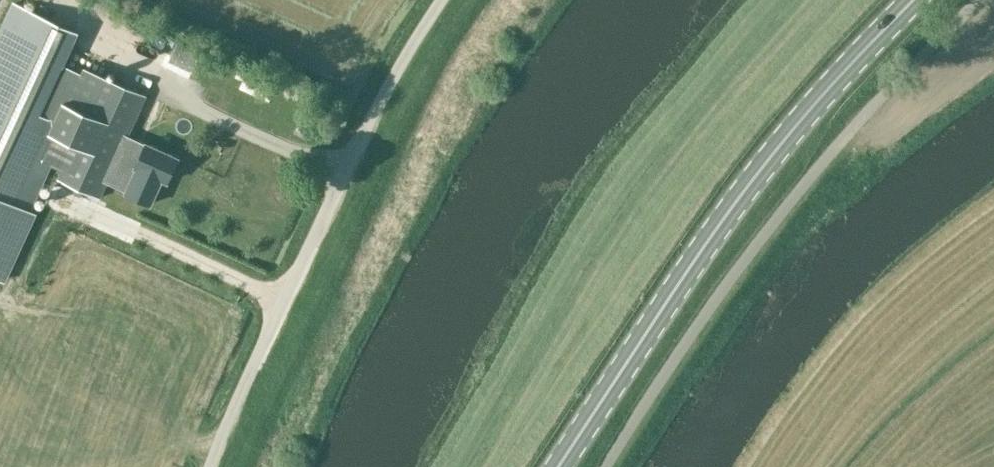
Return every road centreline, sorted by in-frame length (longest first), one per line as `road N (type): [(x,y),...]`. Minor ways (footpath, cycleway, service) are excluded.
road 1 (unclassified): [(605,466),(784,209),(978,0)]
road 2 (primary): [(558,466),(763,166),(912,0)]
road 3 (unclassified): [(208,466),(277,294),(357,134),(439,0)]

